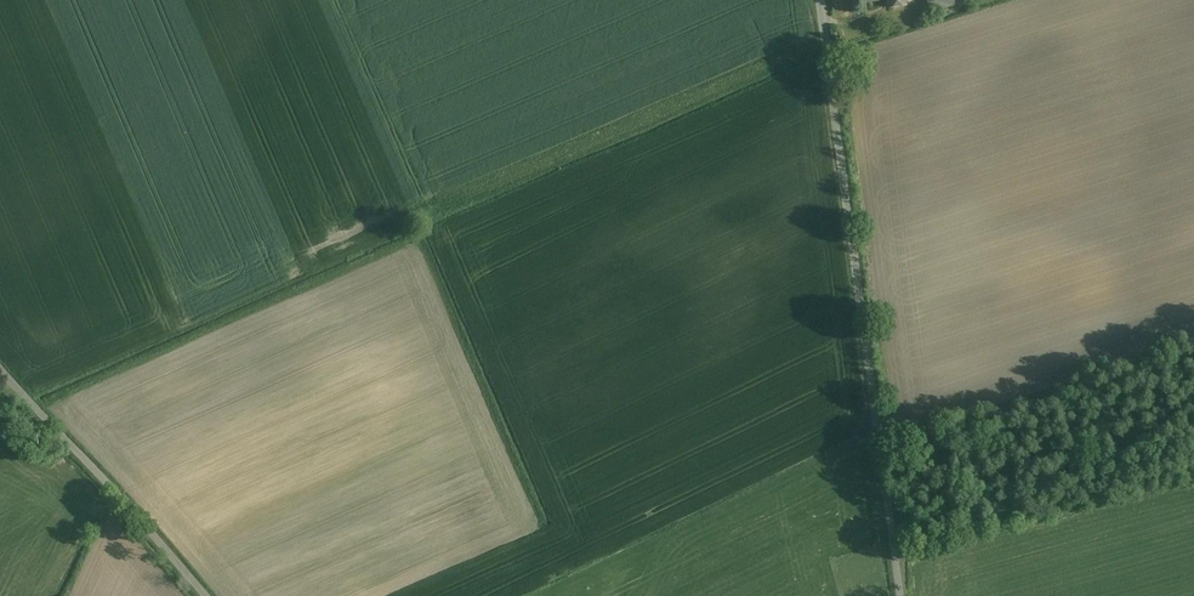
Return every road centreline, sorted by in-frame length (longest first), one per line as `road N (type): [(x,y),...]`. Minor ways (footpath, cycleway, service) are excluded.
road 1 (unclassified): [(904,595),(826,0)]
road 2 (unclassified): [(205,595),(0,366)]

